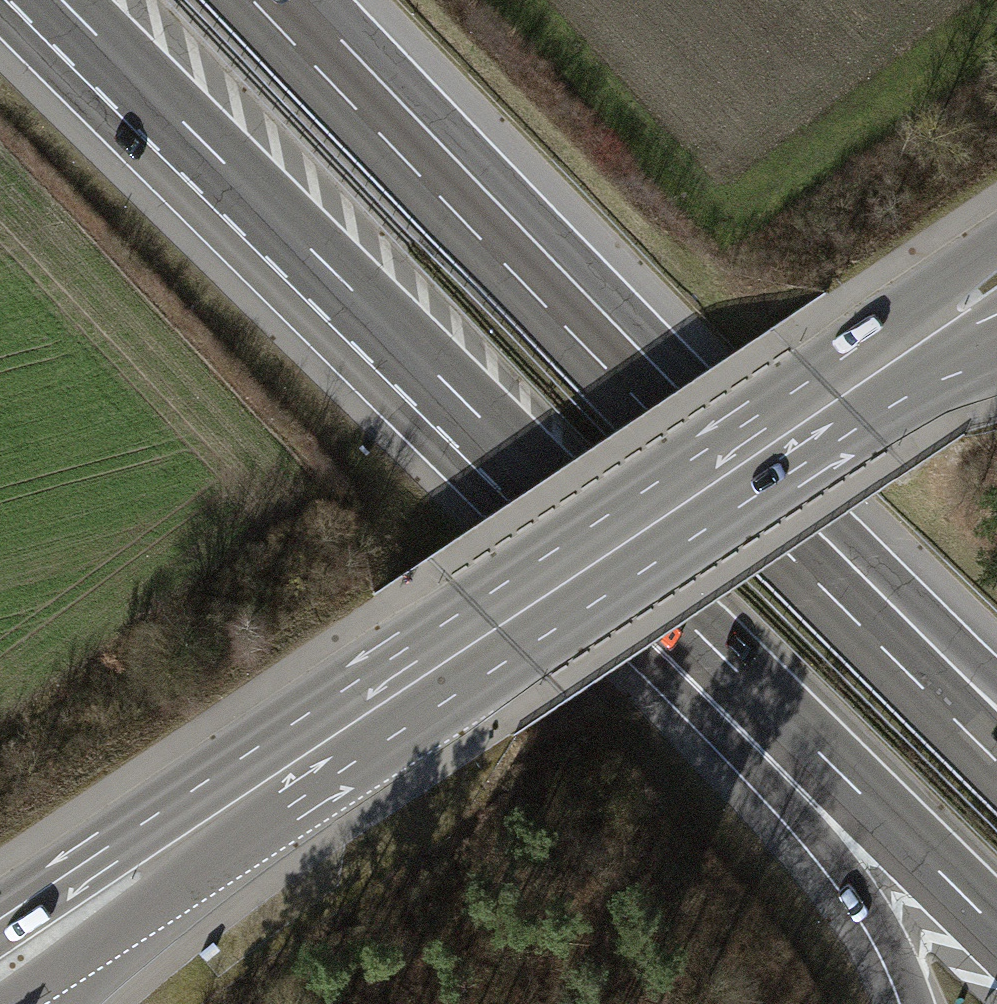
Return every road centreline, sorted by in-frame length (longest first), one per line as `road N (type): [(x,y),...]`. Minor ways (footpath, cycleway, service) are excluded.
road 1 (secondary): [(996,233),(59,862)]
road 2 (secondary): [(106,935),(996,342)]
road 3 (motorway): [(47,0),(208,172),(713,671)]
road 4 (motorway): [(656,392),(278,0)]
road 5 (motorway): [(996,751),(656,392)]
road 6 (motorway): [(996,681),(656,392)]
road 7 (motorway): [(713,671),(850,871),(913,1003)]
road 8 (motorway): [(713,671),(996,929)]

